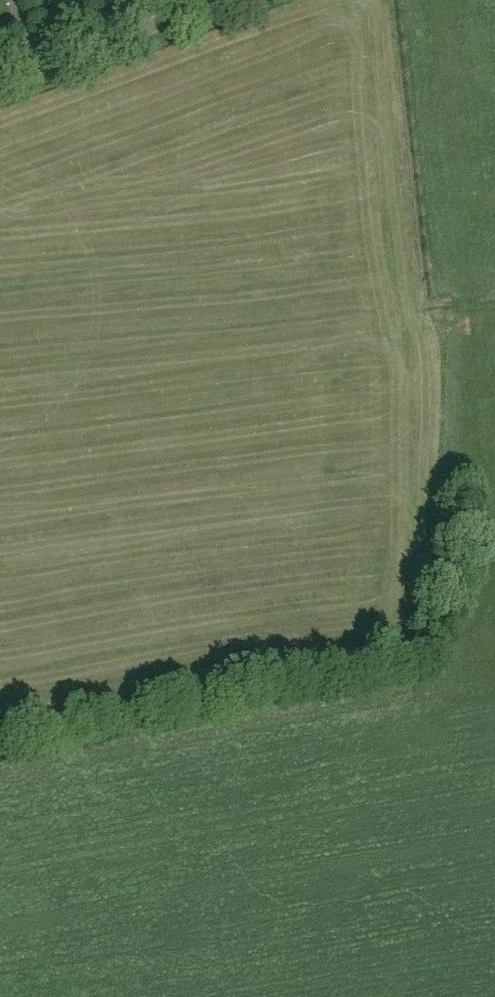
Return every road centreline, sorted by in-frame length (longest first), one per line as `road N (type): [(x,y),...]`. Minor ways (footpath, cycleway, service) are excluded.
road 1 (unclassified): [(224,0),(0,82)]

